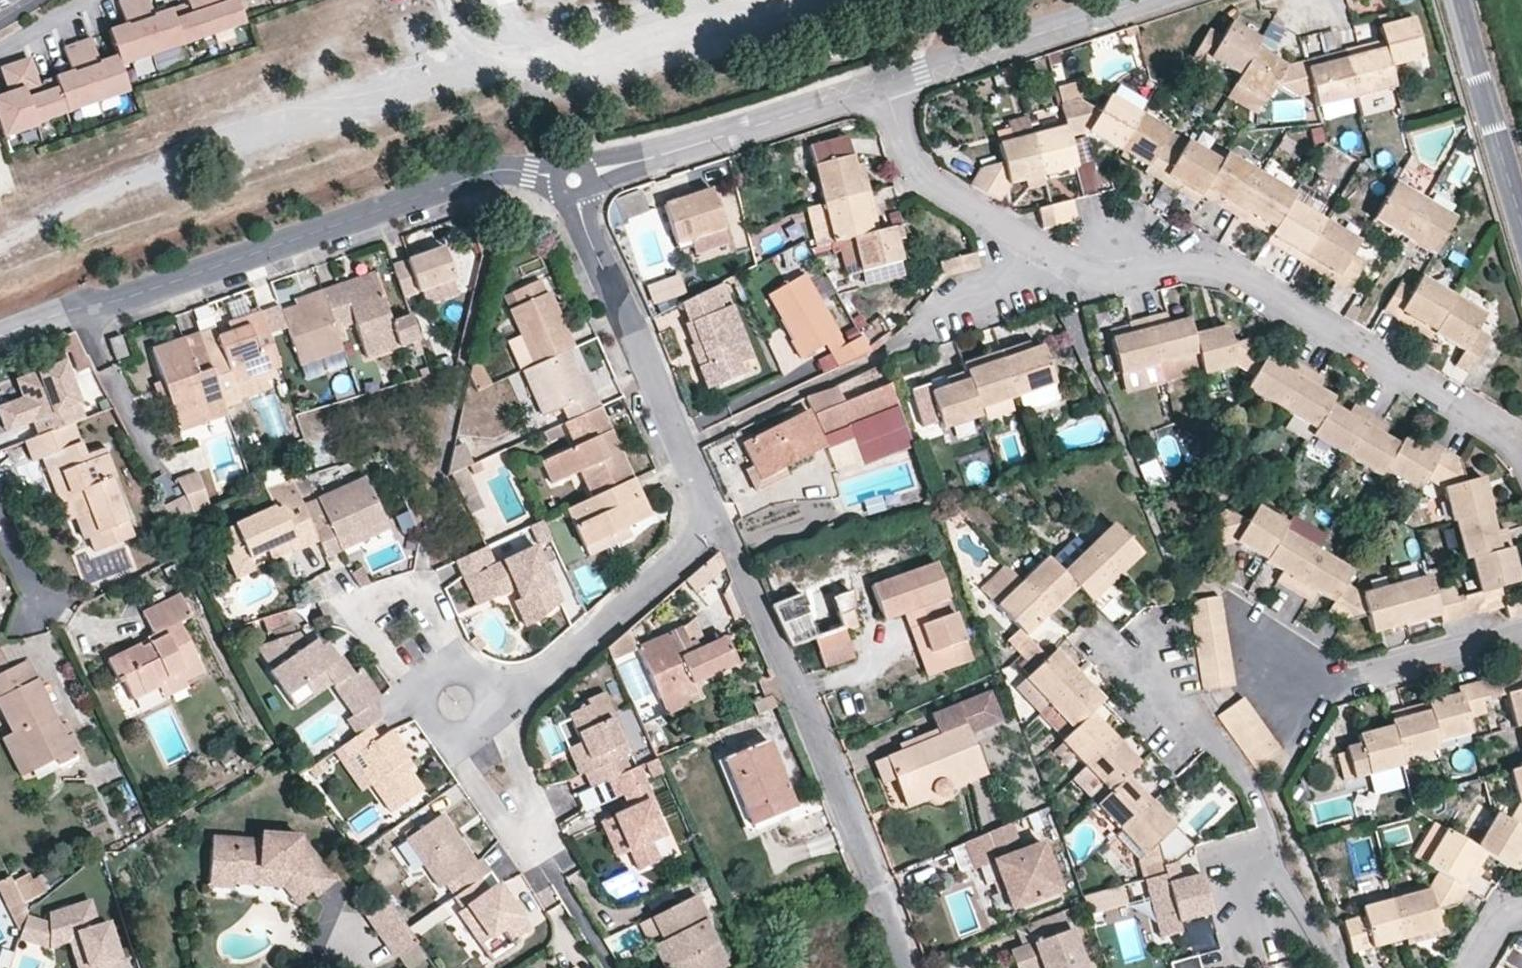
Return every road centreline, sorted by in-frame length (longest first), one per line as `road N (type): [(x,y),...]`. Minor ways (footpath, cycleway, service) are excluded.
road 1 (residential): [(885,86),(915,169),(1060,274),(1101,280),(1177,262),(1234,273),(1521,448)]
road 2 (residential): [(0,339),(503,170),(572,180)]
road 3 (residential): [(715,521),(909,967)]
road 4 (residential): [(572,180),(715,521)]
road 5 (residential): [(715,521),(533,689),(496,704),(458,705),(430,723)]
road 6 (residential): [(572,180),(885,86)]
road 7 (residential): [(1336,967),(1281,879),(1239,768),(1183,701)]
road 8 (residential): [(1521,639),(1341,680),(1242,686)]
road 9 (residential): [(885,86),(1155,0)]
road 10 (tertiary): [(1521,219),(1457,0)]
road 11 (residential): [(1183,701),(1165,628),(1130,667)]

